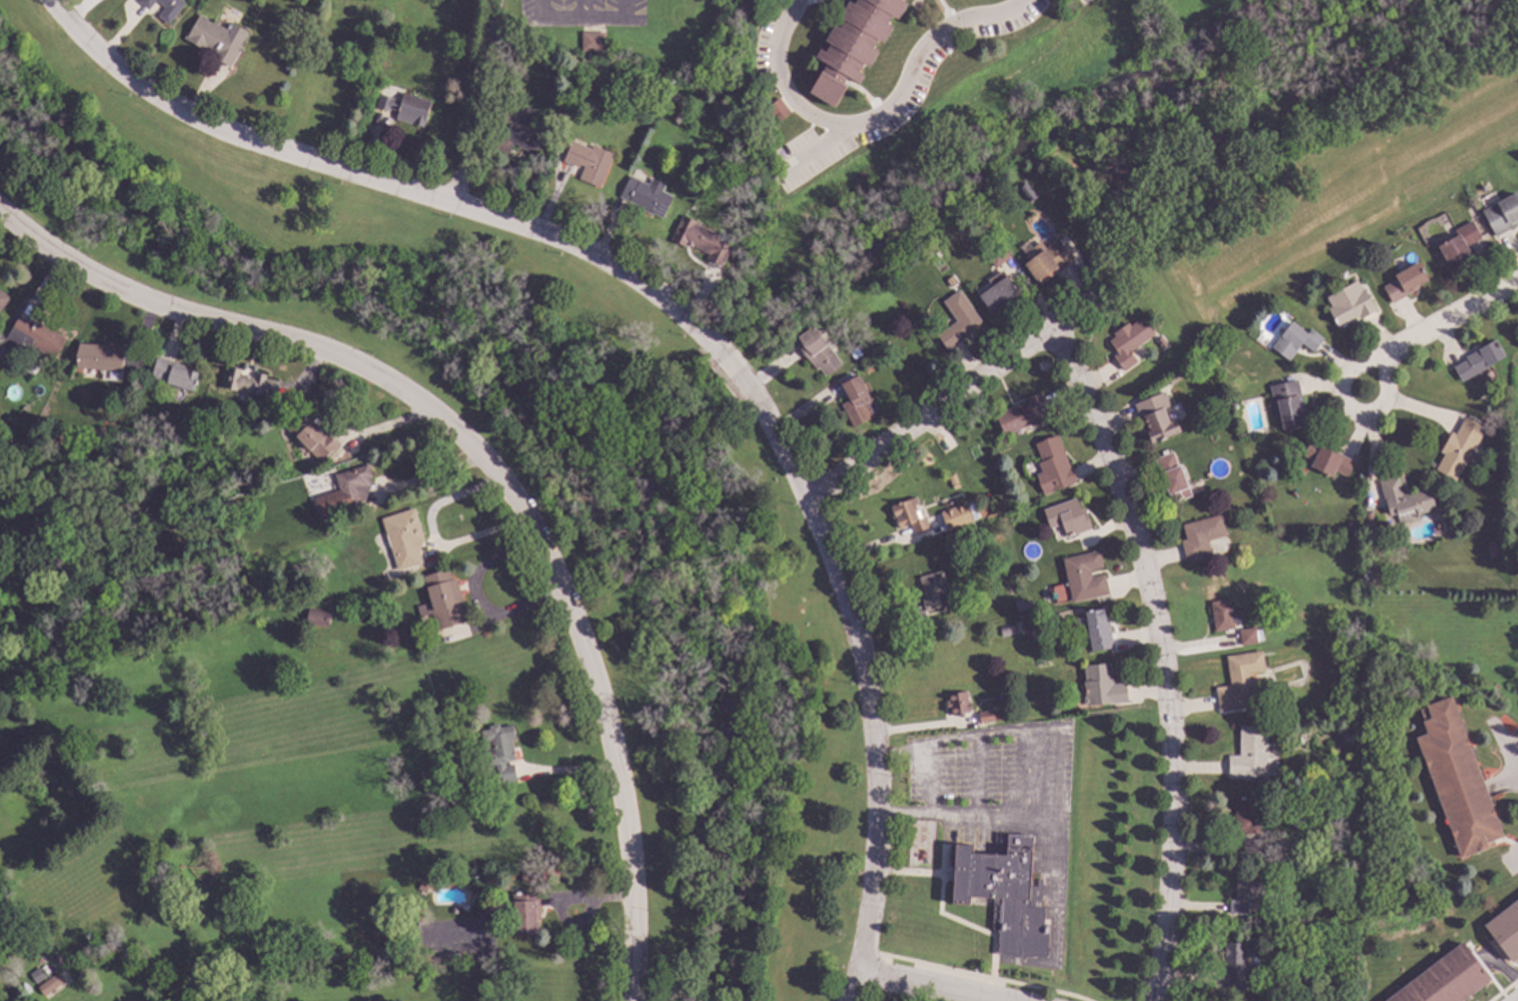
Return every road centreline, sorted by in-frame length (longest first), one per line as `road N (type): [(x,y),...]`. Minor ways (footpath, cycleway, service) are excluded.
road 1 (residential): [(46,0),(118,73),(230,136),(555,236),(687,320),(736,372),(825,531),(874,713),(880,834),(850,1000)]
road 2 (residential): [(0,214),(57,256),(161,303),(314,348),(418,398),(498,478),(573,597),(607,727),(634,902),(625,1000)]
road 3 (residential): [(1098,297),(1053,332),(1111,453),(1160,602),(1176,793),(1151,1000)]
road 4 (residential): [(1053,332),(807,495)]
road 5 (residential): [(1387,356),(1347,372),(1345,405),(1371,413),(1381,407),(1387,356)]
road 6 (residential): [(1517,279),(1387,356)]
road 7 (residential): [(861,971),(1008,1000)]

